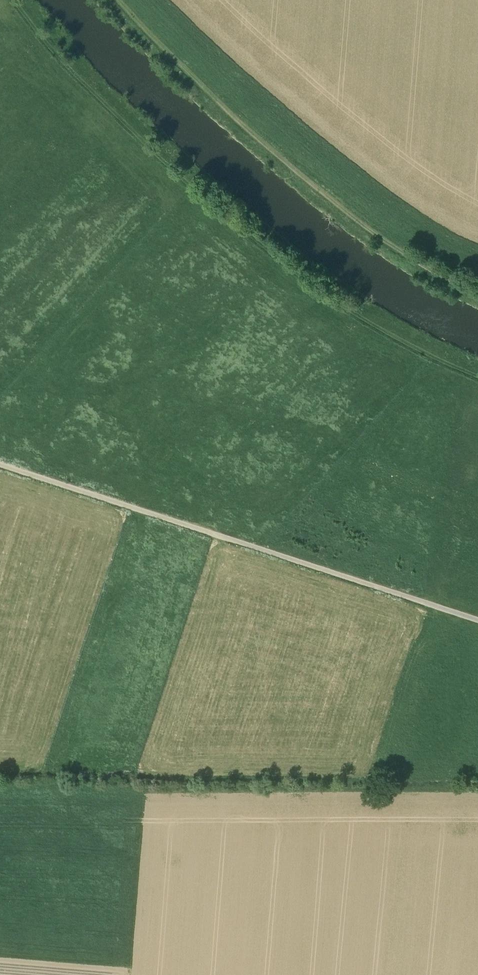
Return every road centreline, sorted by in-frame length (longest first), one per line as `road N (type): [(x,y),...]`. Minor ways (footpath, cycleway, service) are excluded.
road 1 (track): [(15,0),(92,90),(265,247),(401,340),(477,375)]
road 2 (track): [(0,467),(477,619)]
road 3 (track): [(477,296),(396,252),(325,197),(116,0)]

